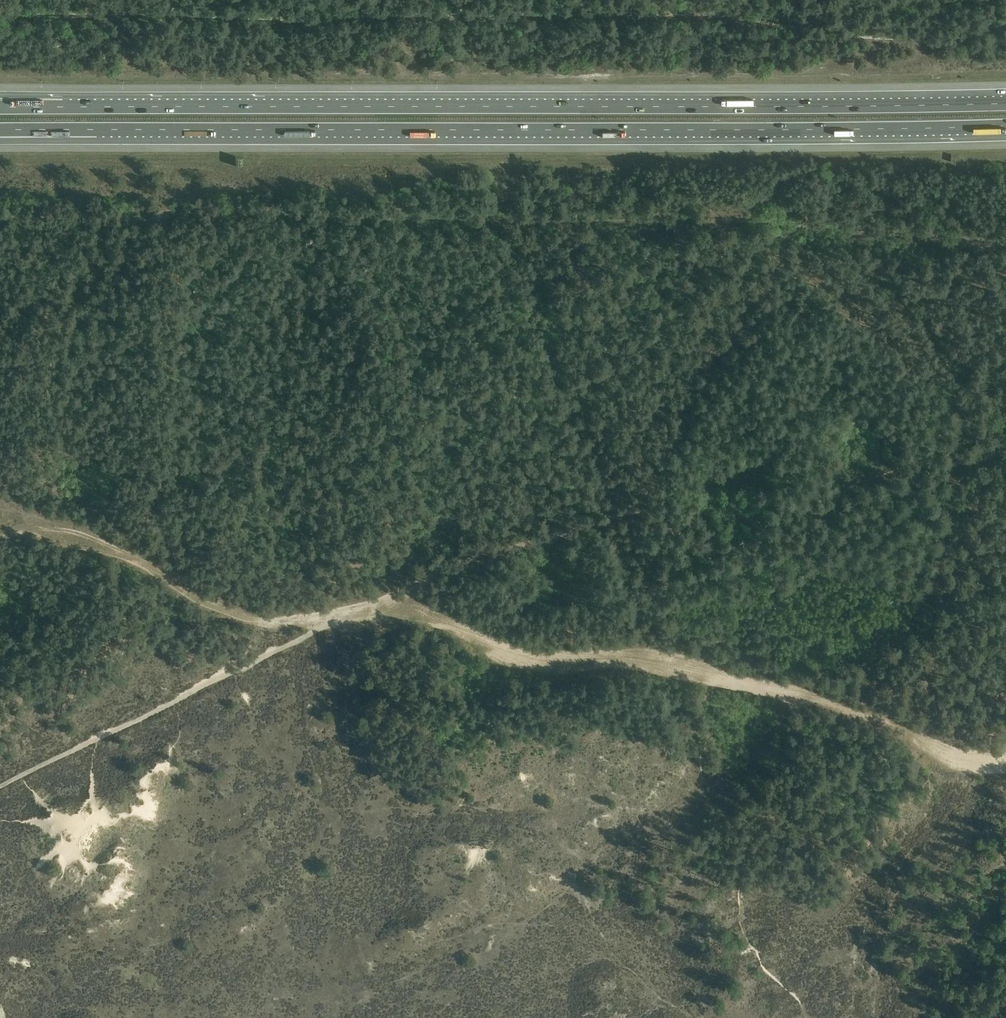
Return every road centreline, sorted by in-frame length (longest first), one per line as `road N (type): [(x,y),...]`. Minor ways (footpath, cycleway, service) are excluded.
road 1 (motorway): [(0,130),(1005,126)]
road 2 (motorway): [(1005,104),(63,107)]
road 3 (track): [(388,613),(445,569),(632,510),(721,551),(766,555),(794,543),(832,501),(869,477),(1005,450)]
road 4 (track): [(388,613),(523,652),(663,664),(732,680),(837,706),(965,760),(1005,760)]
road 5 (track): [(341,618),(0,786)]
road 6 (track): [(806,1017),(746,939),(738,894),(760,809),(763,748),(796,696)]
road 7 (track): [(12,530),(99,539),(203,599),(251,616),(341,618)]

